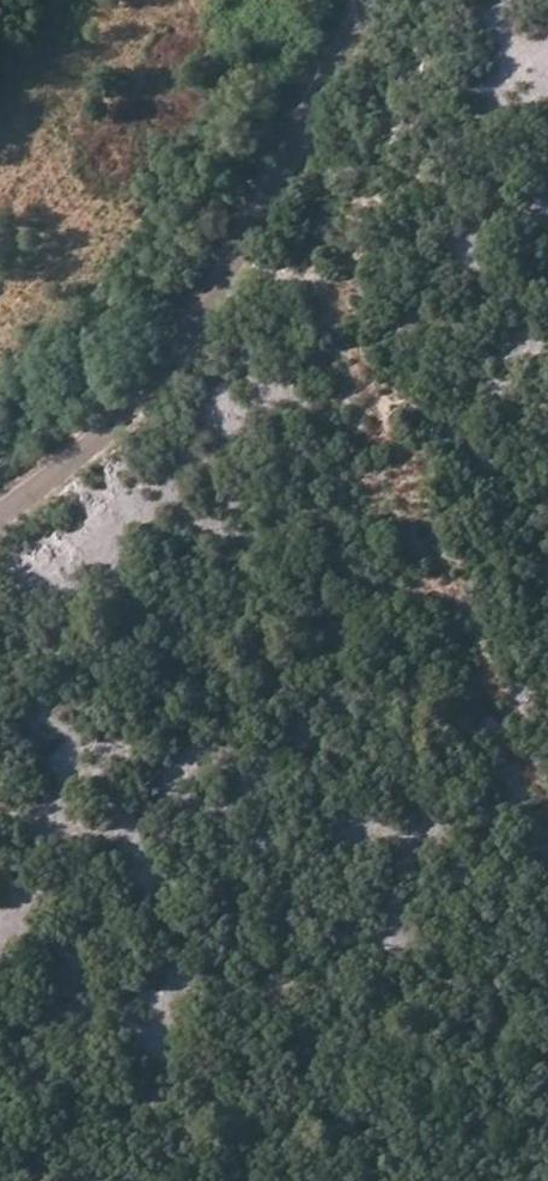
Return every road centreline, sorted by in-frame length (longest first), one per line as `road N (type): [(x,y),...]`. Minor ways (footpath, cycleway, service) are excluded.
road 1 (tertiary): [(0,516),(78,453),(198,303),(372,0)]

